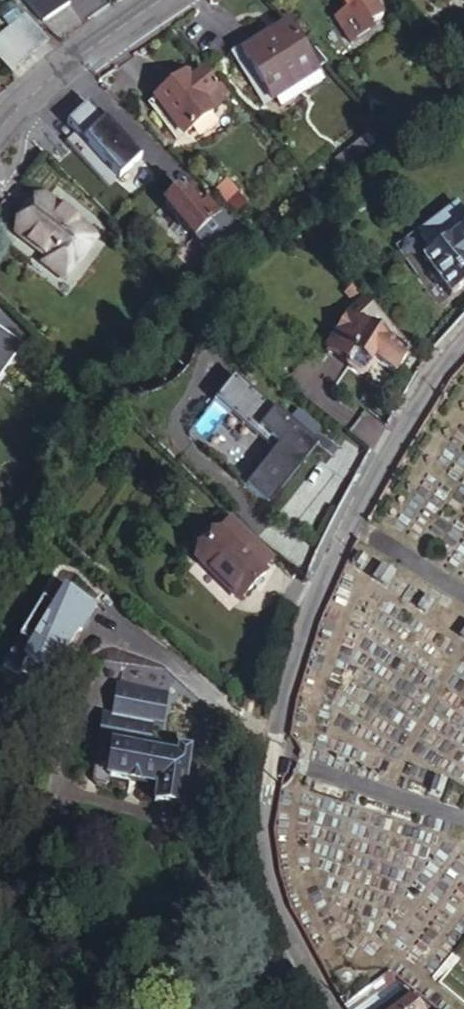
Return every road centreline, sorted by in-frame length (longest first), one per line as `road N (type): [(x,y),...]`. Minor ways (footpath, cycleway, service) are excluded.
road 1 (residential): [(463,341),(421,393),(350,522),(271,756),(266,866),(328,1008)]
road 2 (tertiary): [(162,0),(55,74),(0,128)]

